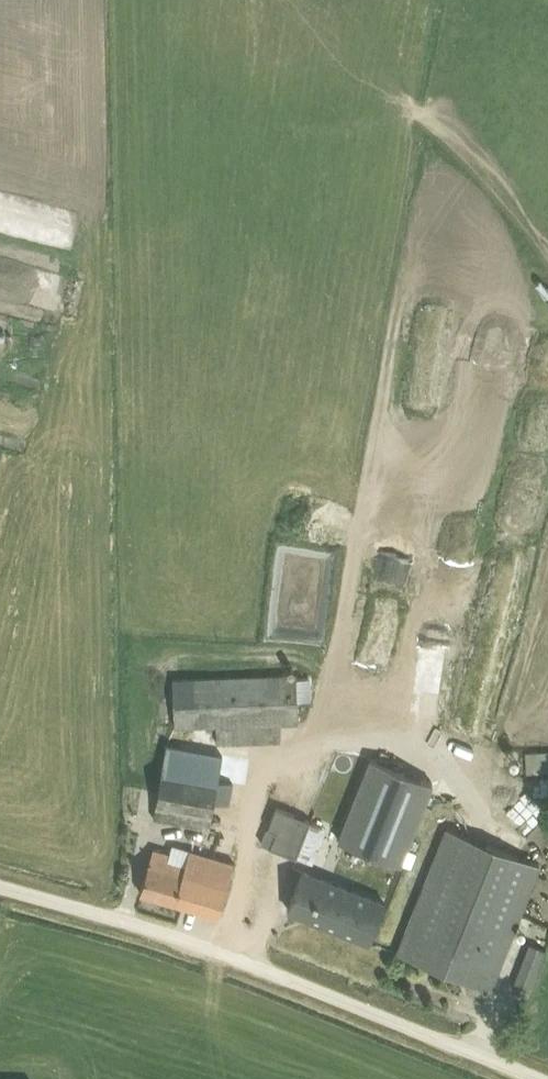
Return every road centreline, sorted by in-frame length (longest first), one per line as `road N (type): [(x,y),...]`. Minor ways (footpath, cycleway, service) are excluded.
road 1 (unclassified): [(0,885),(177,934),(547,1075)]

